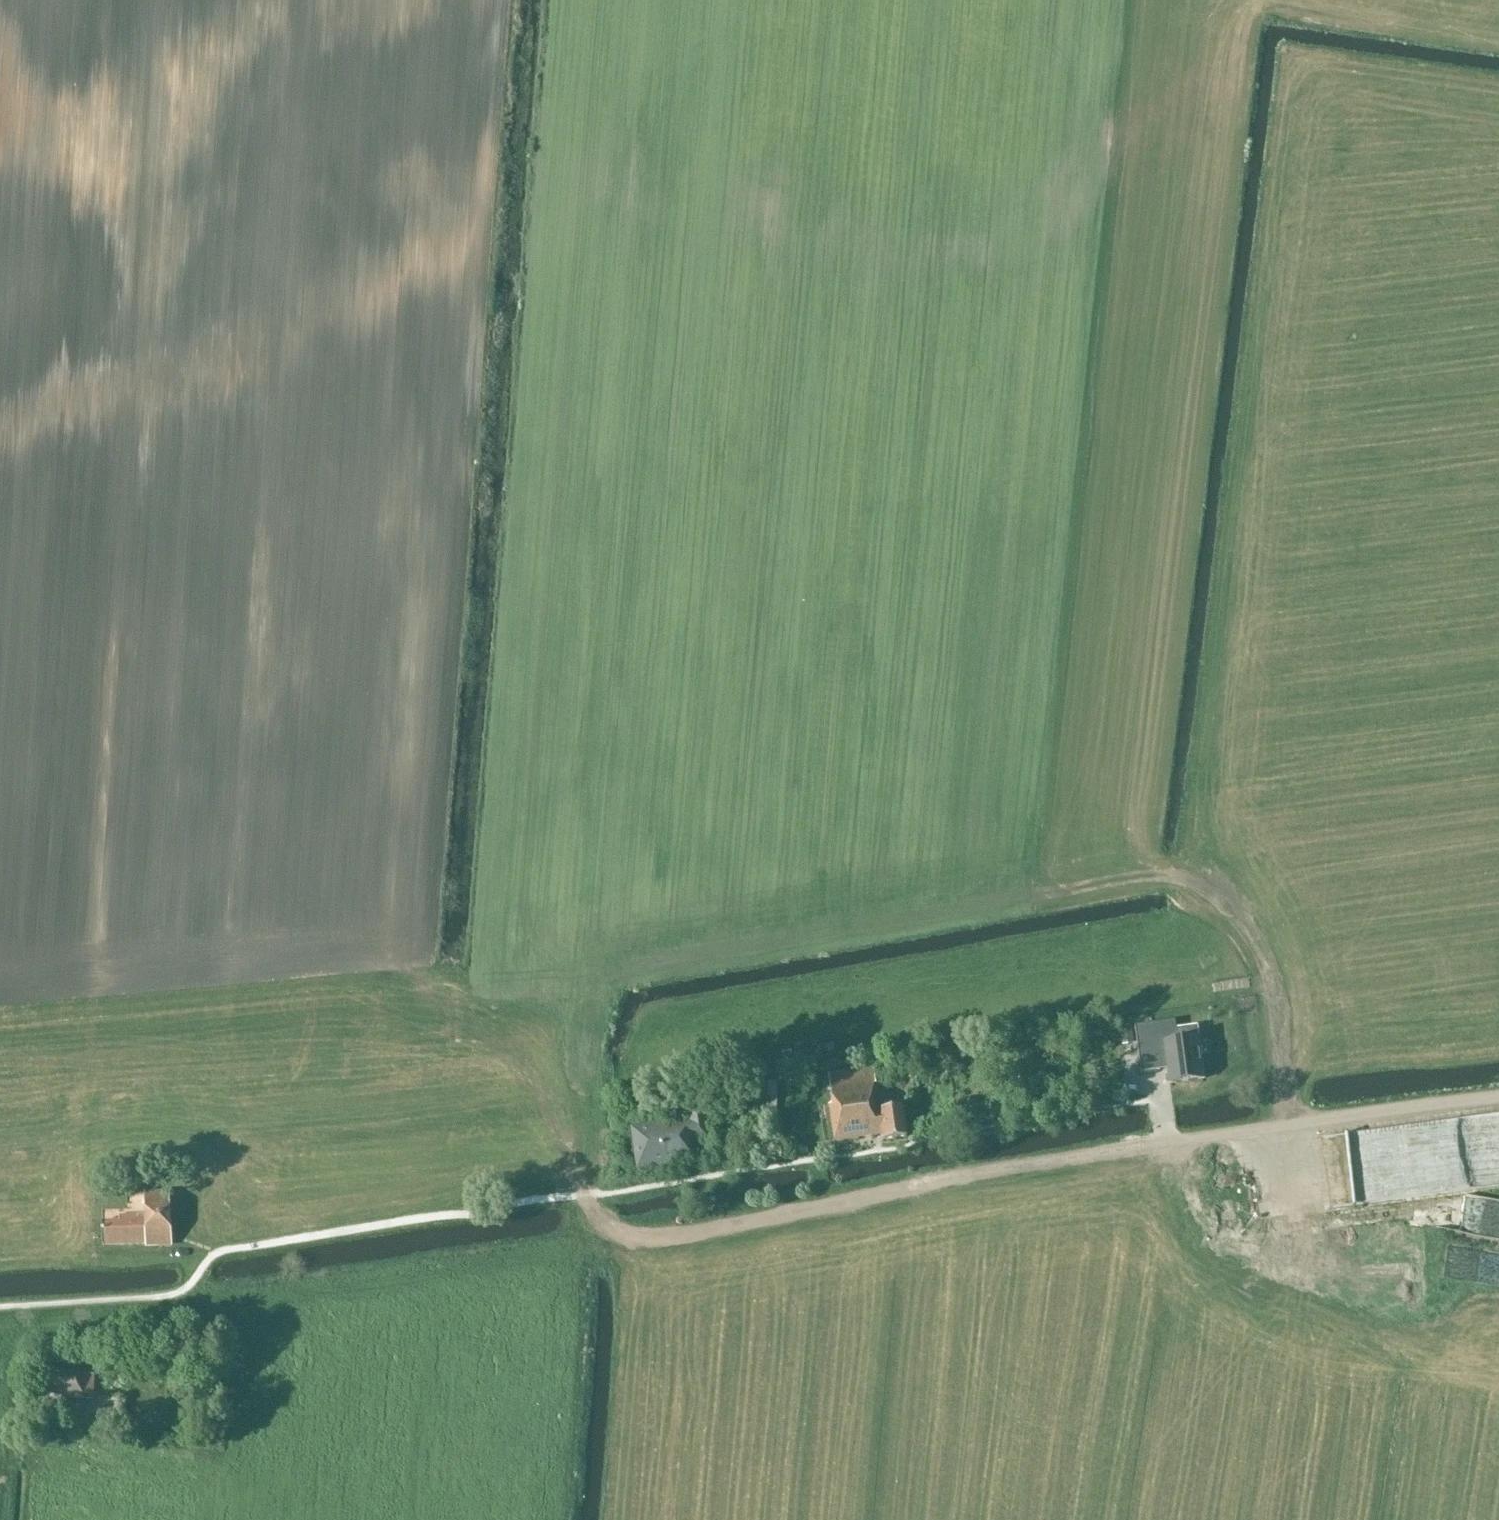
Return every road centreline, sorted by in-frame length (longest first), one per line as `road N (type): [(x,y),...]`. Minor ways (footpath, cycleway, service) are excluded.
road 1 (unclassified): [(1164,1147),(1498,1099)]

